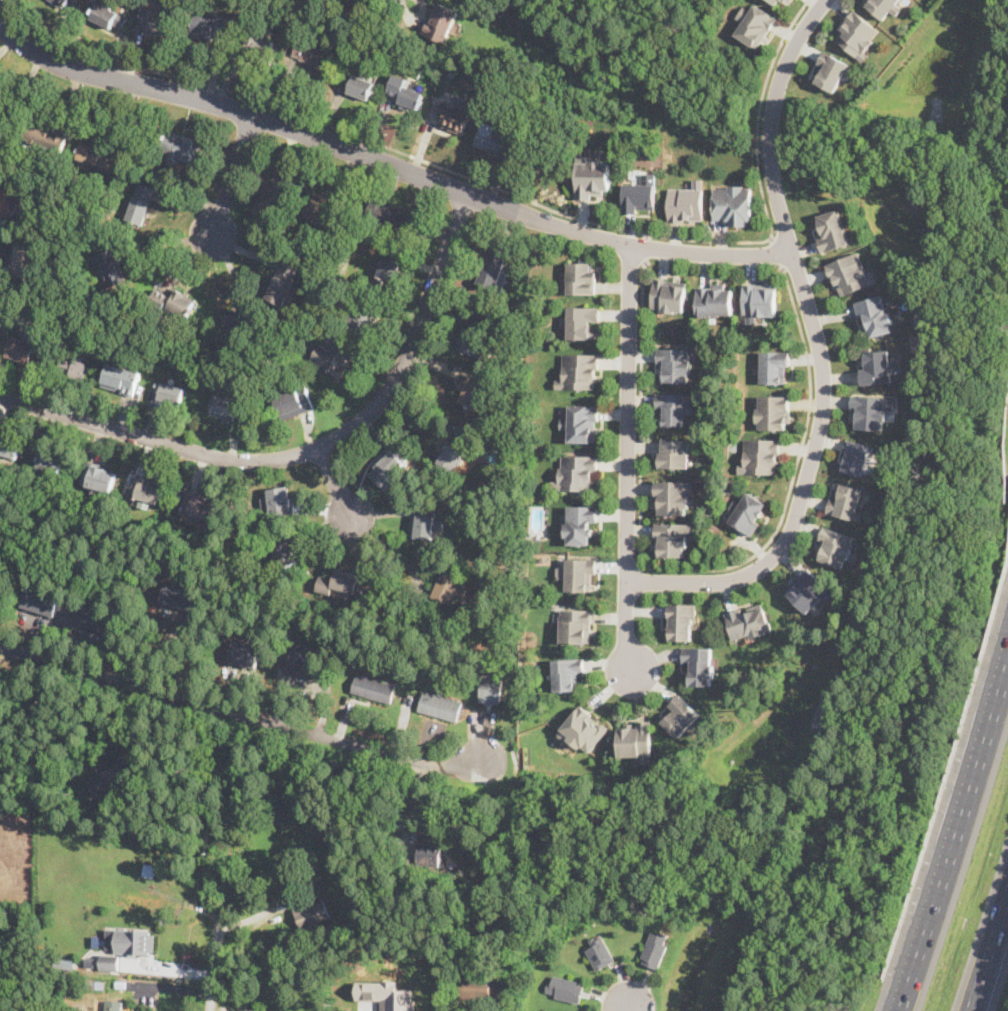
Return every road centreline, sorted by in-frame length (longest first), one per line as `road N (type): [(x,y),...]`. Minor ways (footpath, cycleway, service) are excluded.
road 1 (residential): [(0,19),(61,66),(252,117),(525,218),(629,247),(728,257),(787,253)]
road 2 (residential): [(626,581),(743,577),(768,561),(797,505),(818,429),(820,367),(769,171),(769,132),(779,75),(822,0)]
road 3 (residential): [(0,398),(243,465),(320,450),(359,423),(403,363),(468,196)]
road 4 (residential): [(0,647),(508,788)]
road 5 (residential): [(629,247),(631,673)]
road 6 (motorway): [(1007,637),(896,1010)]
road 7 (residential): [(252,117),(212,233)]

